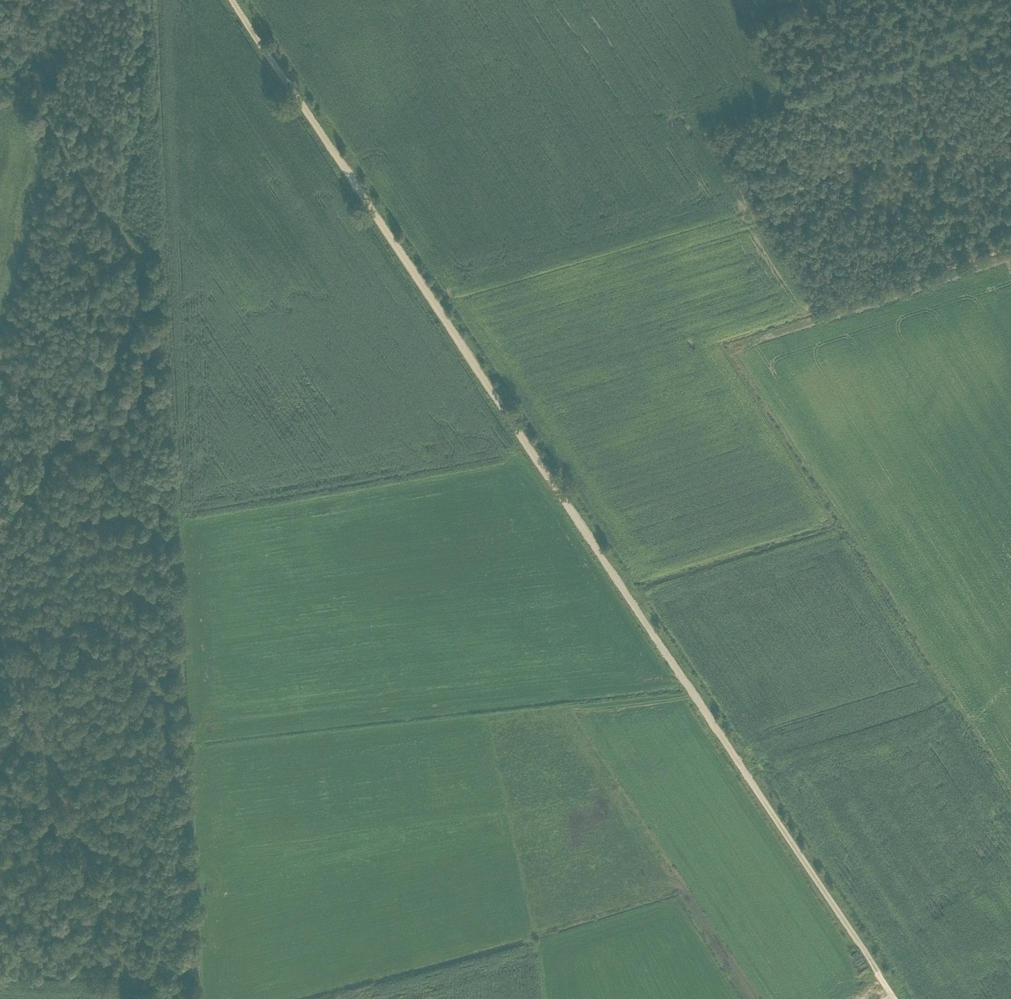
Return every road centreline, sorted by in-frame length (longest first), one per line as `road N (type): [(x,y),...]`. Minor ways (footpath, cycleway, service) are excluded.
road 1 (track): [(894,998),(232,0)]
road 2 (track): [(0,517),(117,364),(145,272),(26,103),(0,104)]
road 3 (track): [(145,998),(0,637)]

